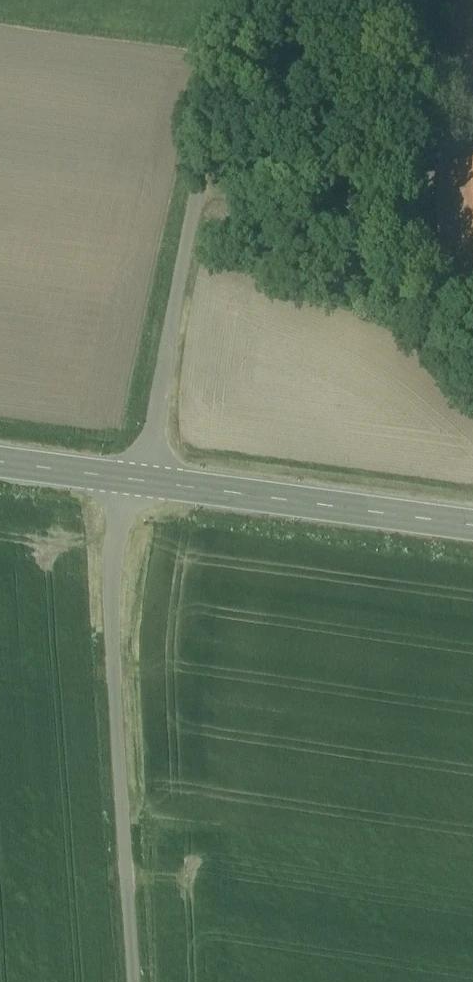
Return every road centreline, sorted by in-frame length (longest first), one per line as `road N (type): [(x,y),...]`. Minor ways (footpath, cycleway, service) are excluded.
road 1 (unclassified): [(138,482),(115,549),(121,799),(140,981)]
road 2 (unclassified): [(232,0),(138,482)]
road 3 (secondary): [(138,482),(472,526)]
road 4 (secondary): [(0,463),(138,482)]

